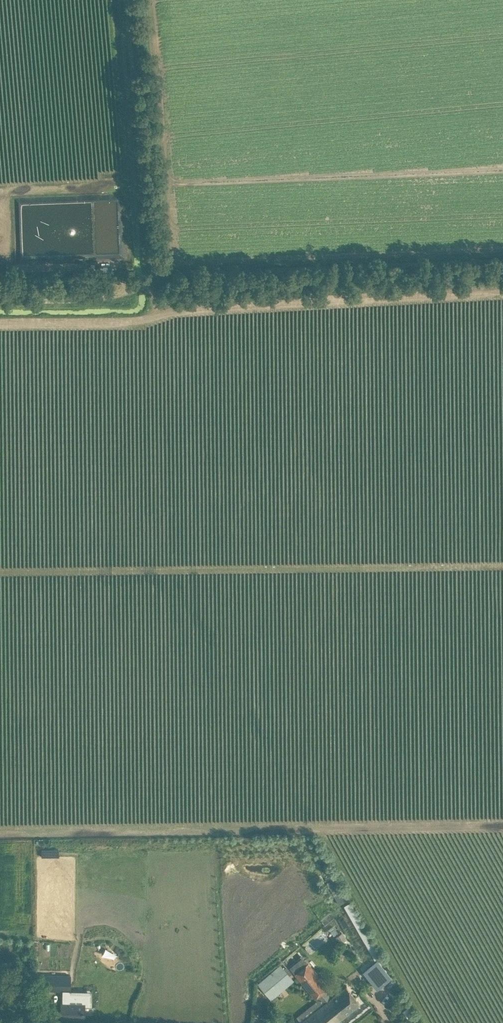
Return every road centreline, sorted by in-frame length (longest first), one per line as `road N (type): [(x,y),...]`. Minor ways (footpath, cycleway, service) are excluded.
road 1 (track): [(0,284),(164,281),(136,0)]

